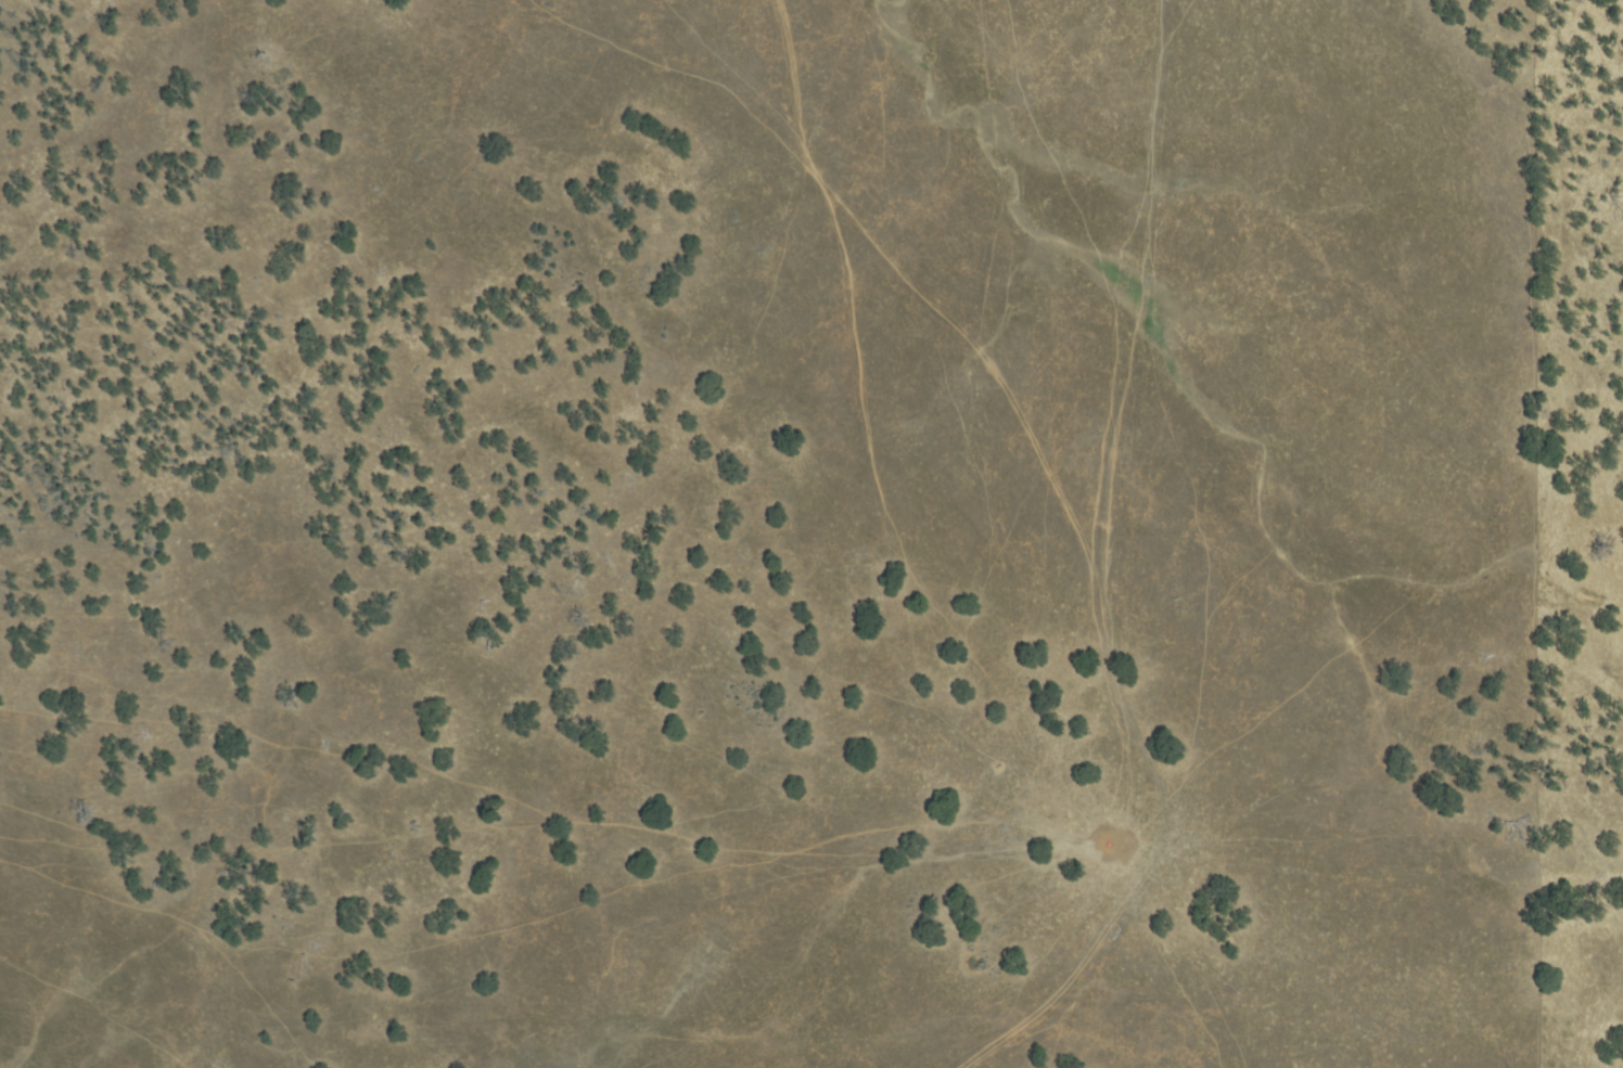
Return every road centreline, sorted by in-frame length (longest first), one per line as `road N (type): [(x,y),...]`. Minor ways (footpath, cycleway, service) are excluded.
road 1 (residential): [(965,1067),(1037,1019),(1088,969),(1159,871),(1174,824),(1168,782),(1113,669),(1110,574),(1132,312),(1155,246),(1167,0)]

